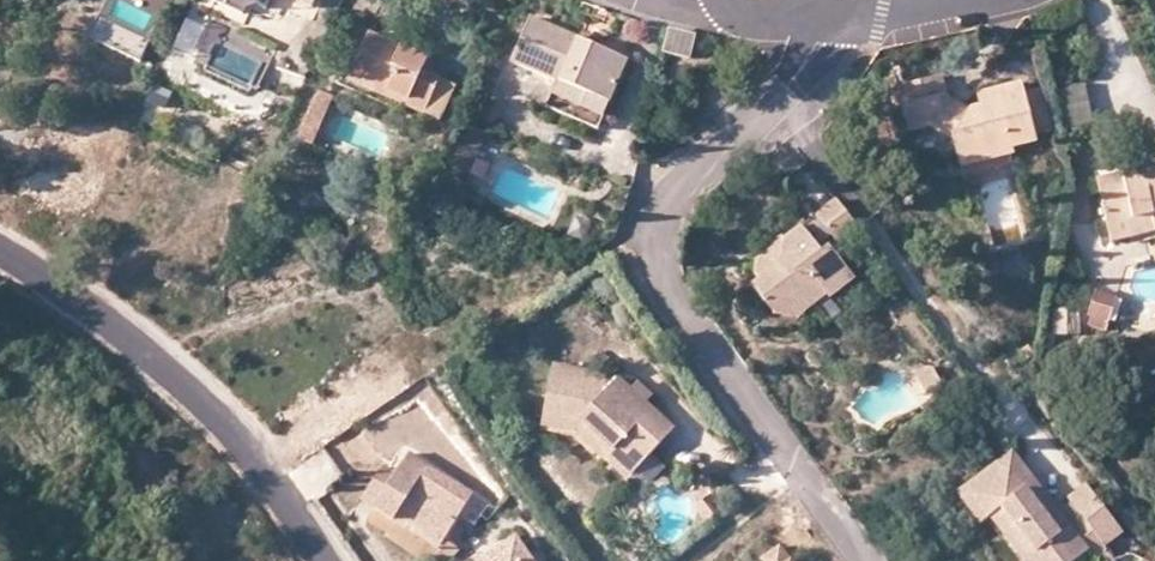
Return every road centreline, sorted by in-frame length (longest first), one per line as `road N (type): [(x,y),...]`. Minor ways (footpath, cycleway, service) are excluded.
road 1 (residential): [(806,9),(820,46),(813,58),(685,175),(659,215),(656,259),(687,317),(868,560)]
road 2 (residential): [(322,560),(202,389),(0,257)]

